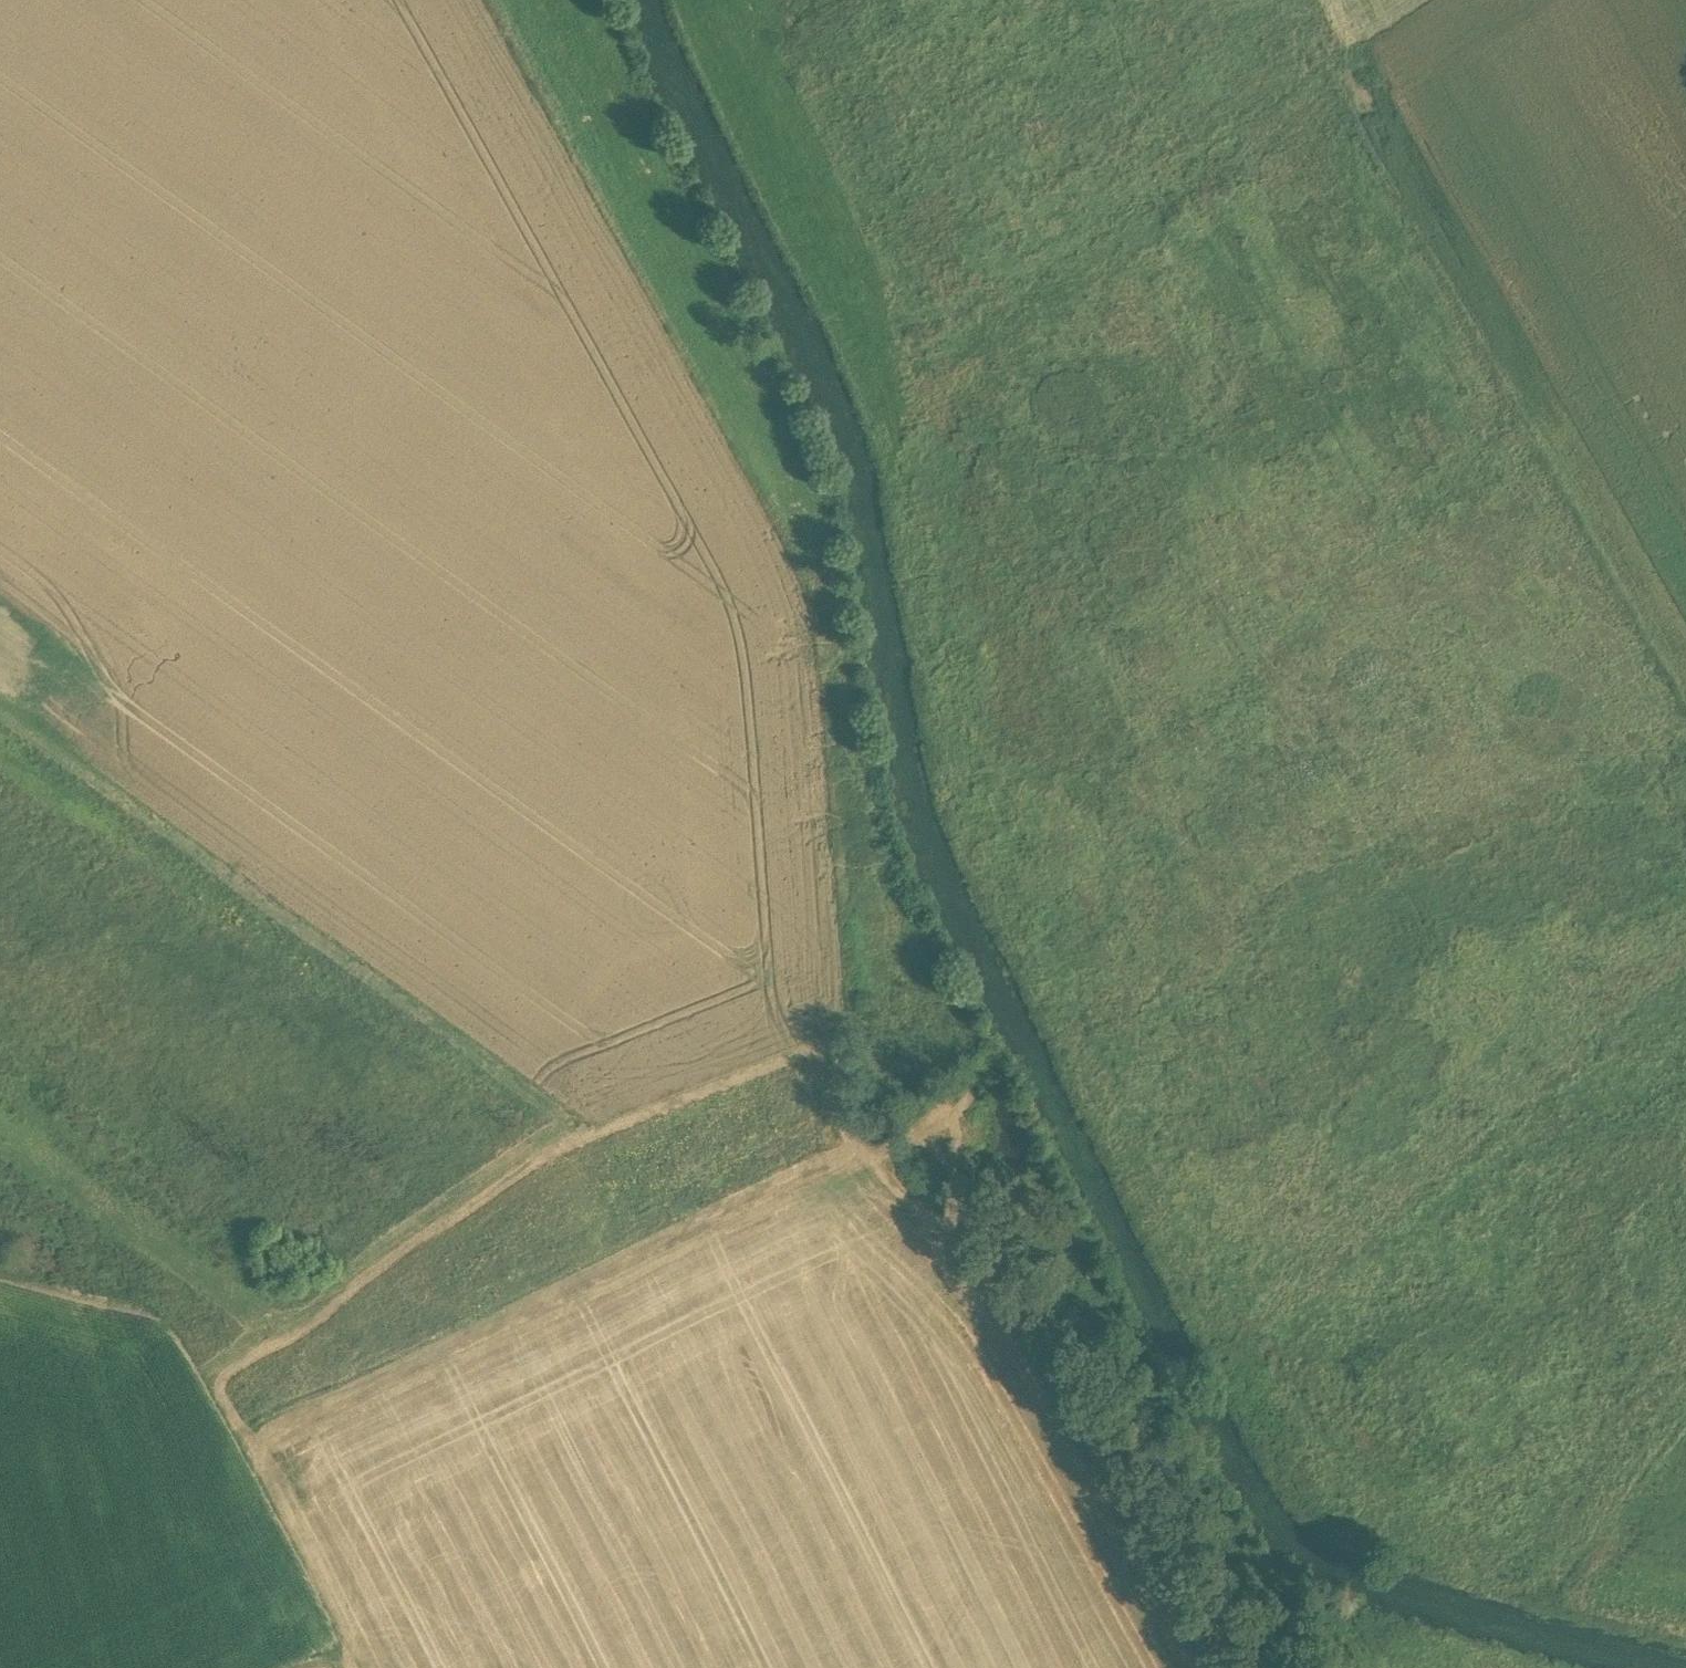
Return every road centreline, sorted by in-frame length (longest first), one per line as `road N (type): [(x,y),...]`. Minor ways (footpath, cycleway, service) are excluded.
road 1 (track): [(1217,1667),(1153,1561),(1073,1391),(982,1257),(876,1172),(848,1129),(840,1014)]

